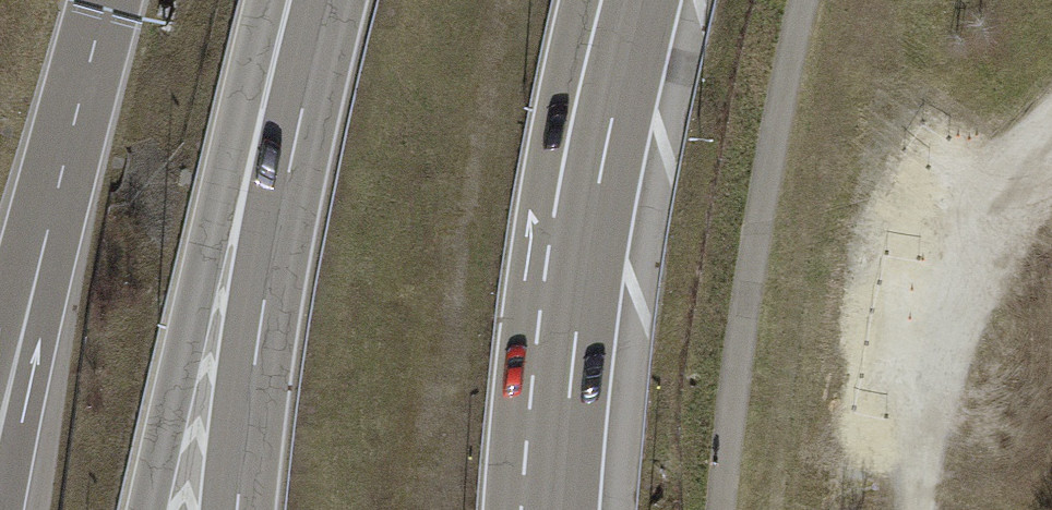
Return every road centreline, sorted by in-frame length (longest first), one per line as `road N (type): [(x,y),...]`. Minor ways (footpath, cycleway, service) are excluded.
road 1 (motorway): [(294,0),(150,509)]
road 2 (motorway): [(329,0),(264,299),(237,509)]
road 3 (track): [(1051,129),(983,200),(898,444),(906,509)]
road 4 (secondary): [(7,386),(110,0)]
road 5 (motorway): [(571,379),(596,209),(642,0)]
road 6 (motorway): [(571,379),(618,0)]
road 7 (motorway): [(560,509),(571,379)]

